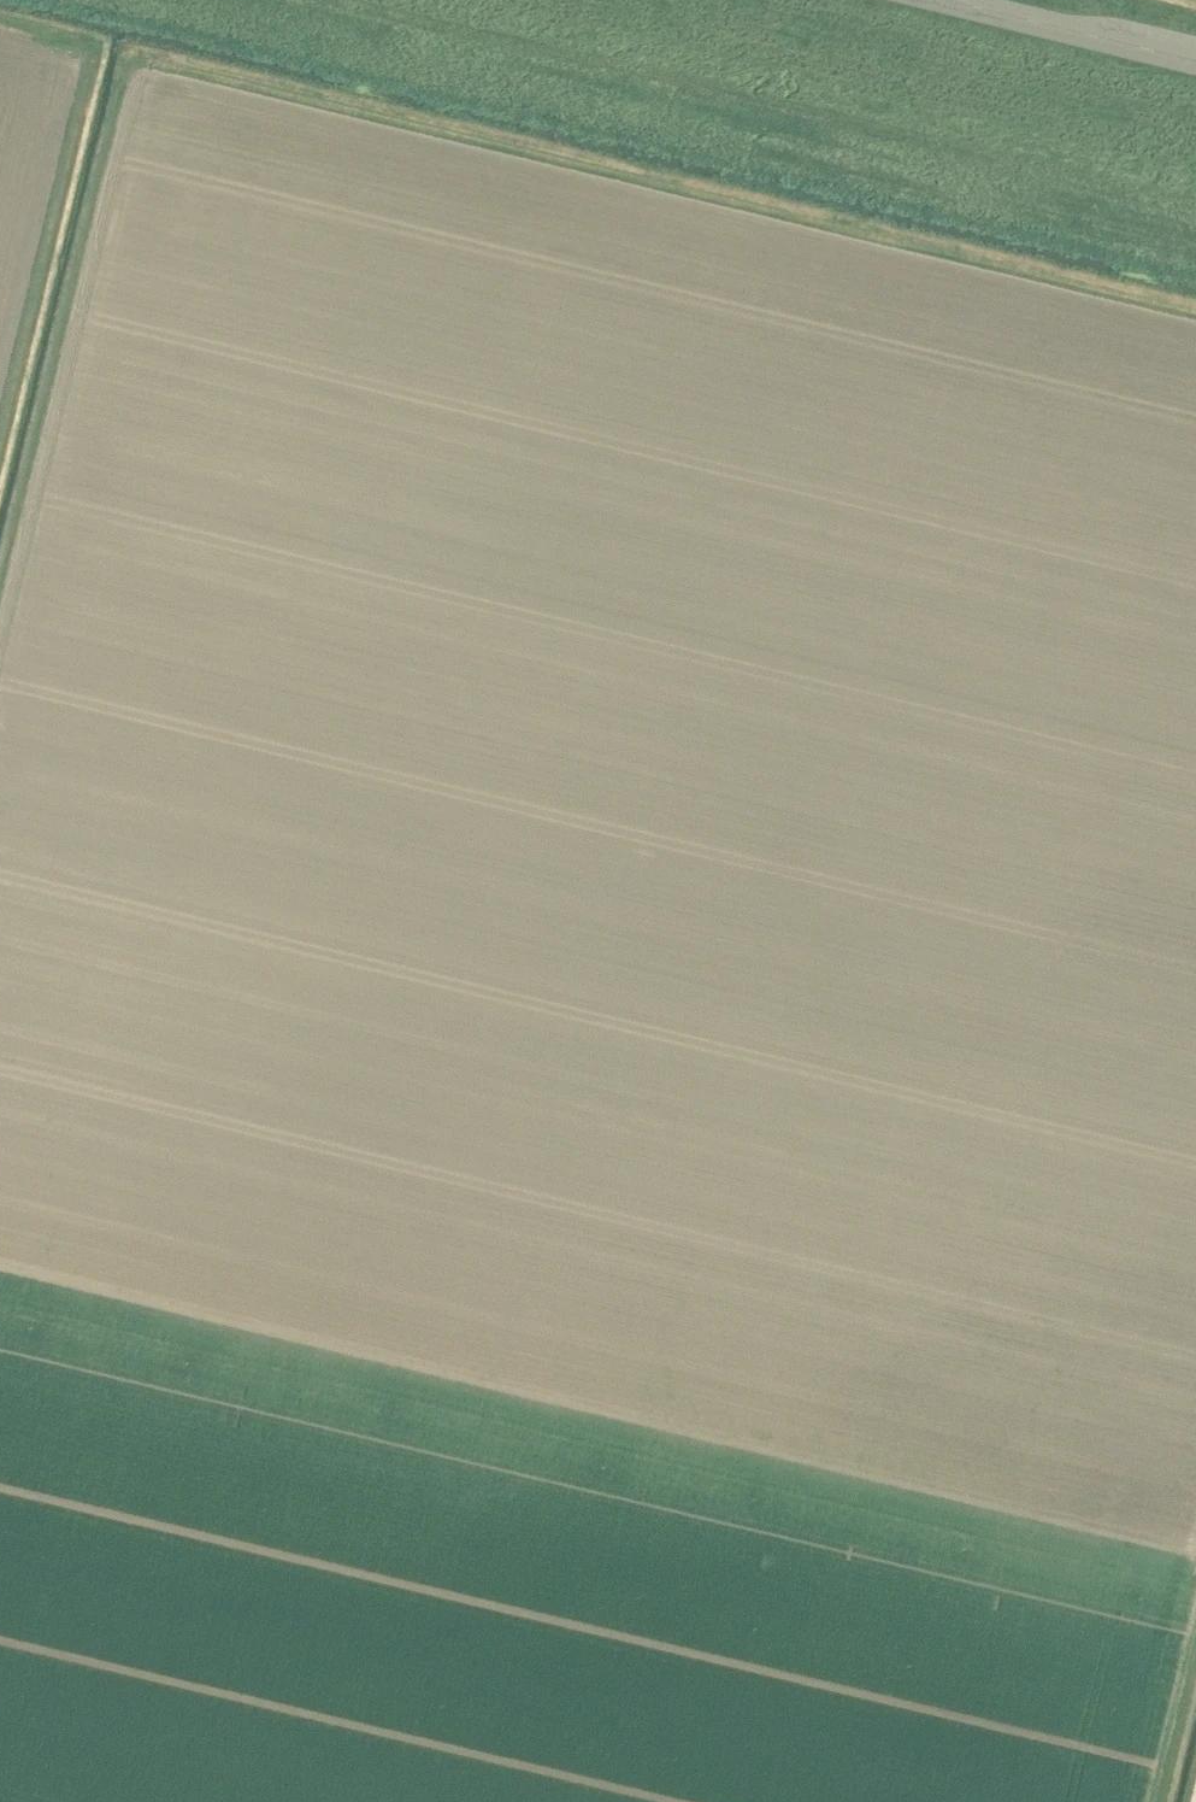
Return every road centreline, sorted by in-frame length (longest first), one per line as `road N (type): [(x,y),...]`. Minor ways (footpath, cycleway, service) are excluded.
road 1 (tertiary): [(1195,64),(935,0)]

